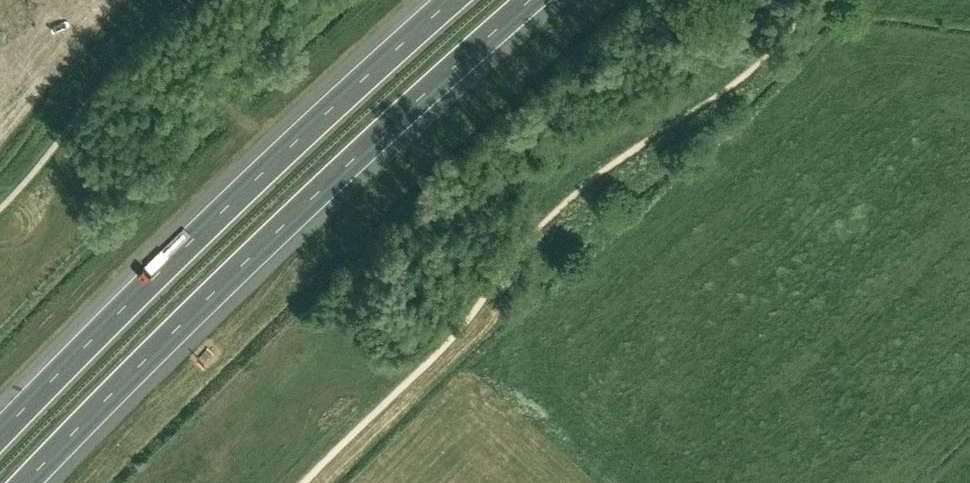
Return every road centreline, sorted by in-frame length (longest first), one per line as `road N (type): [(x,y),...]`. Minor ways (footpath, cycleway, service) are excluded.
road 1 (motorway): [(26,482),(325,188),(533,0)]
road 2 (motorway): [(454,0),(142,288),(0,432)]

